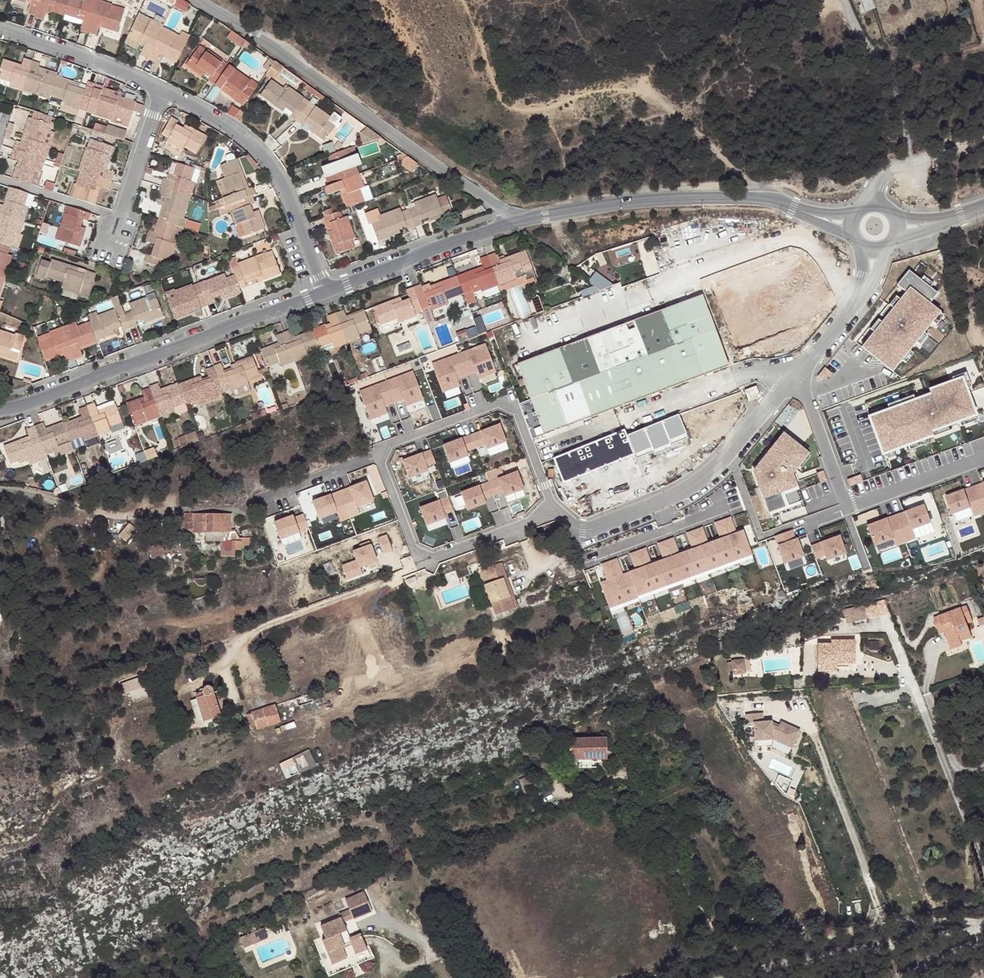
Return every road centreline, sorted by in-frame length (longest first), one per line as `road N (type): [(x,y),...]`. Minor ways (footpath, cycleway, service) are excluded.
road 1 (unclassified): [(197,0),(517,218)]
road 2 (unclassified): [(321,292),(0,412)]
road 3 (residential): [(793,379),(723,459),(677,494),(583,530),(550,506)]
road 4 (unclassified): [(793,207),(754,198),(650,201),(517,218)]
road 5 (residential): [(321,292),(278,183),(238,130),(159,91)]
road 6 (unclassified): [(725,977),(978,928)]
road 7 (unclassified): [(517,218),(321,292)]
road 8 (residential): [(159,91),(0,28)]
road 9 (residential): [(159,91),(108,252)]
road 10 (residential): [(983,457),(848,508)]
road 11 (residential): [(793,379),(848,508)]

